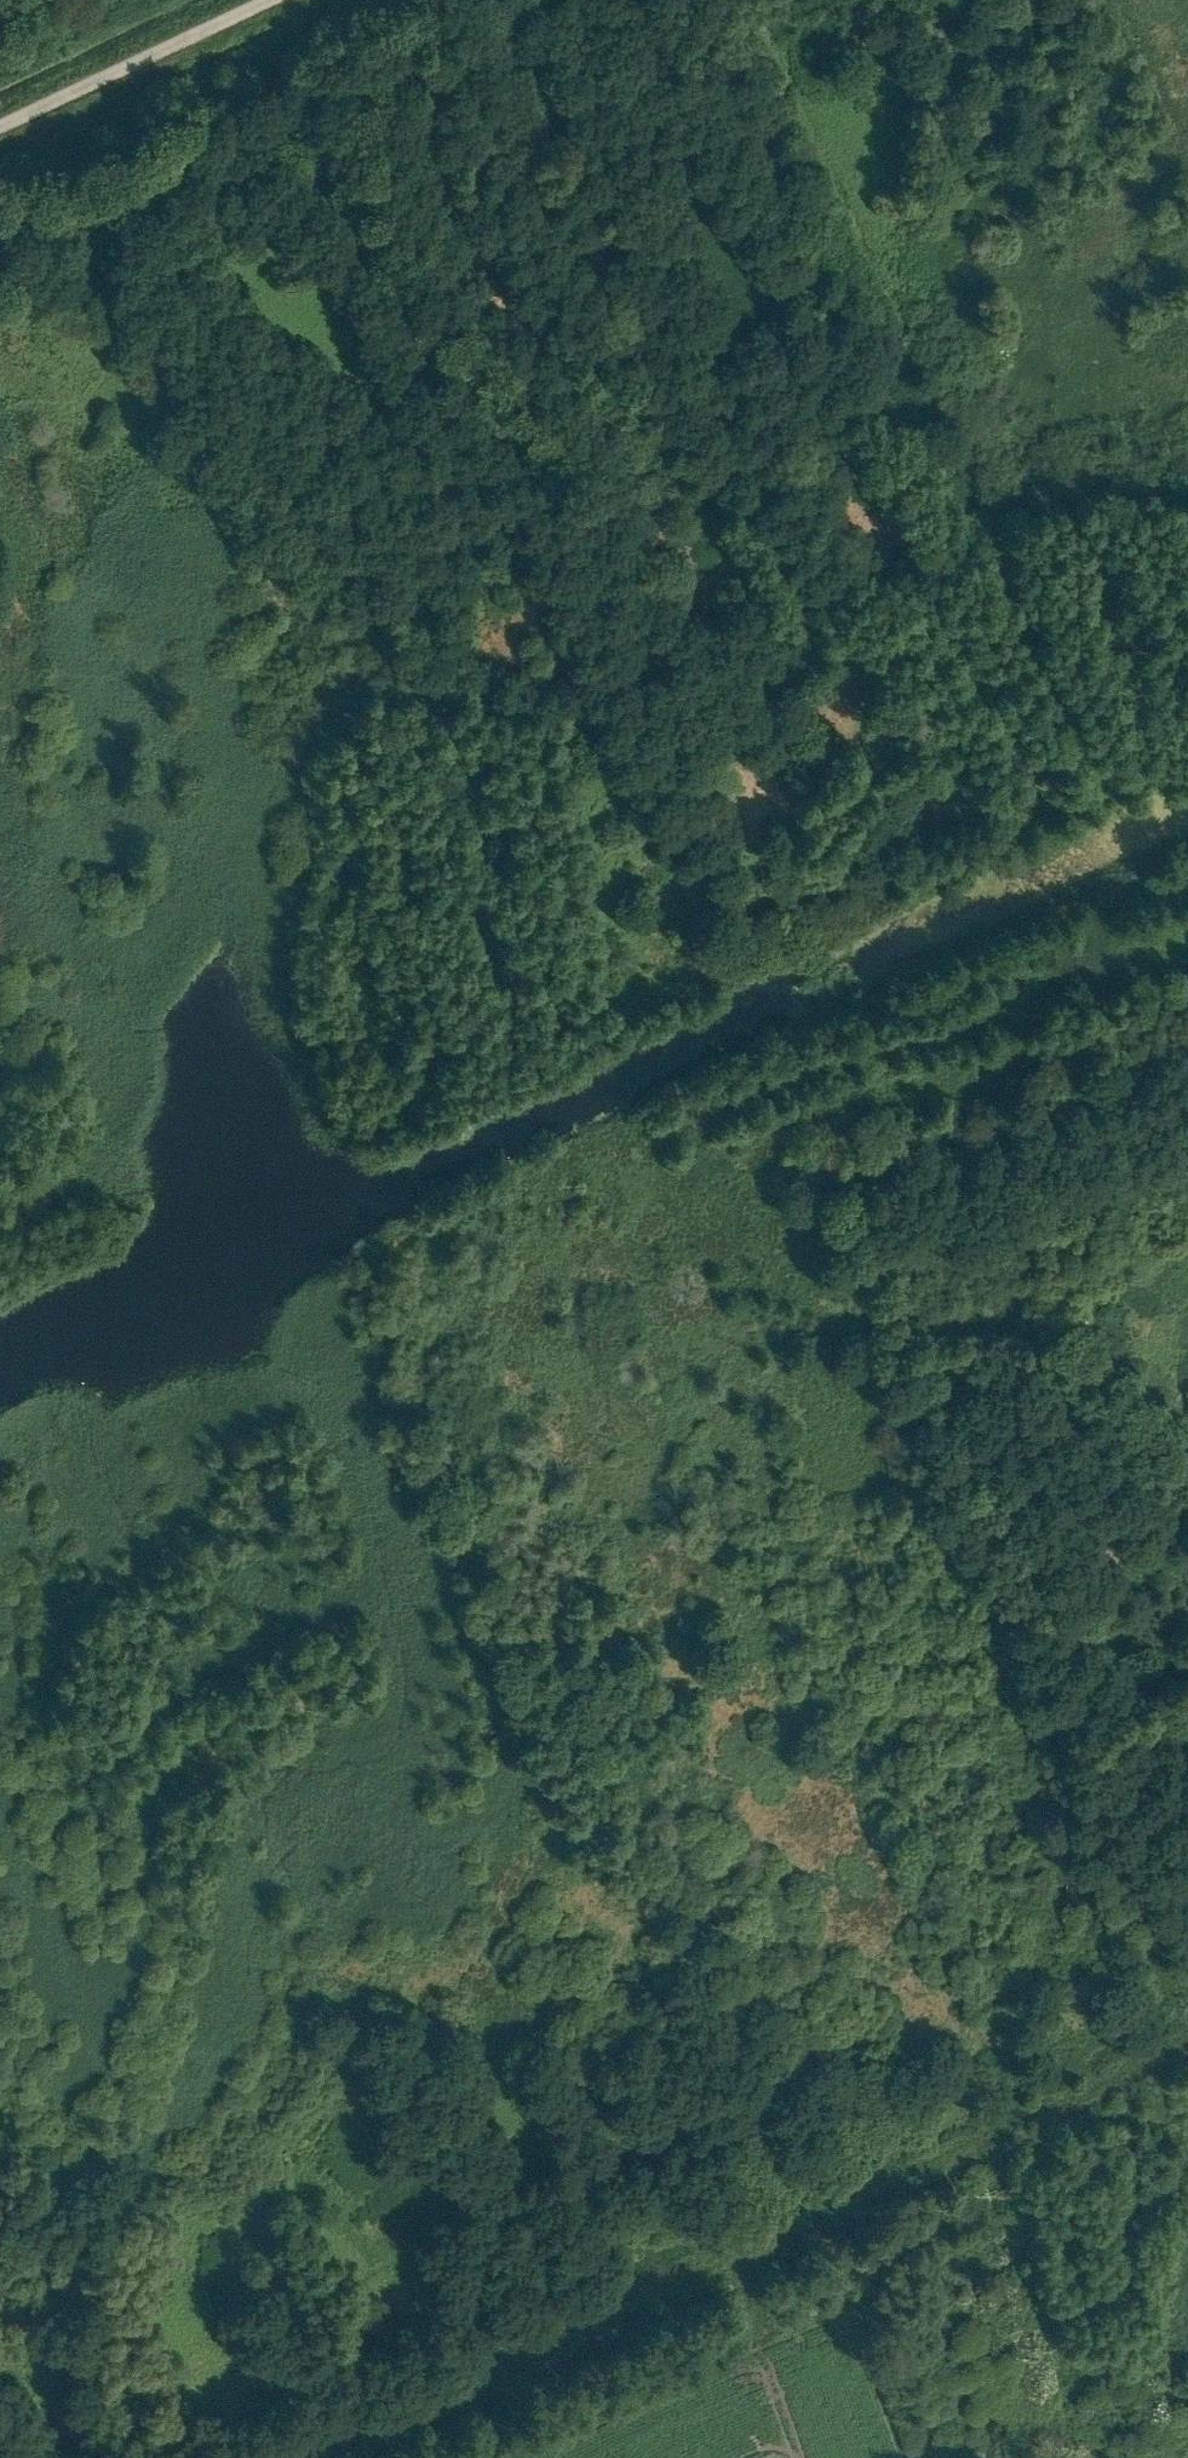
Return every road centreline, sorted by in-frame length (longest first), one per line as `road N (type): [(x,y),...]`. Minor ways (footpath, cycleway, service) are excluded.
road 1 (track): [(293,2457),(1187,2036)]
road 2 (unclassified): [(0,125),(266,0)]

